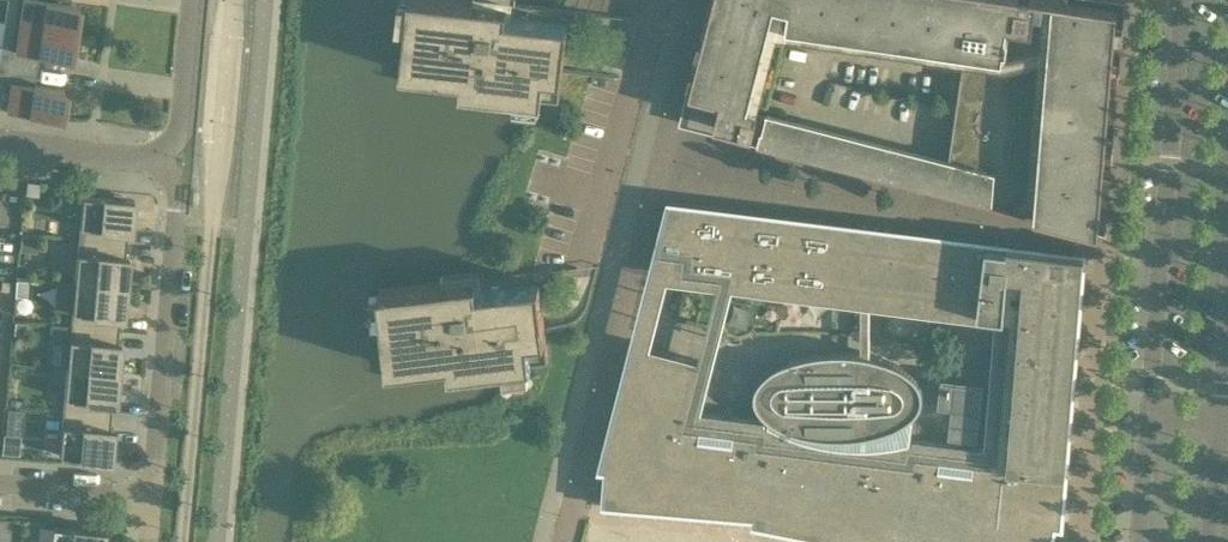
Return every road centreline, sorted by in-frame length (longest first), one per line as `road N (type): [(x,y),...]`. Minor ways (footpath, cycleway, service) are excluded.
road 1 (residential): [(1182,0),(1151,423)]
road 2 (residential): [(149,501),(177,201),(173,182),(154,161)]
road 3 (residential): [(154,161),(184,124),(193,0)]
road 4 (residential): [(154,161),(0,142)]
road 5 (residential): [(149,501),(0,485)]

